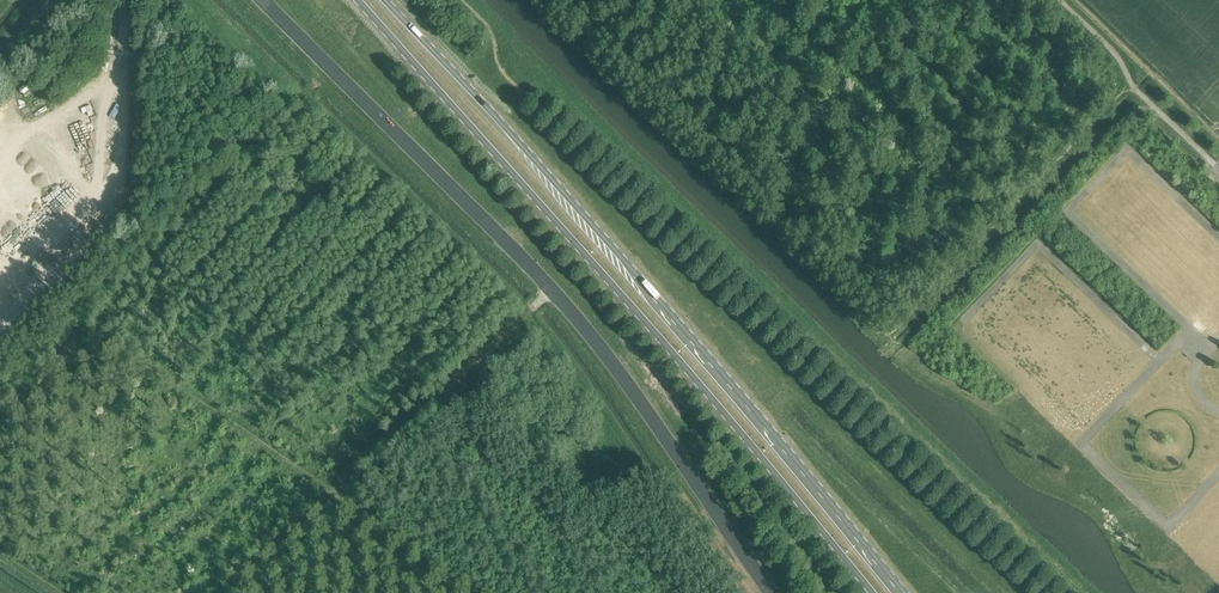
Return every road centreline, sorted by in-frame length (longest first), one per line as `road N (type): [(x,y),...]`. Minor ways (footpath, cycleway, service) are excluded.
road 1 (primary): [(900,592),(750,410),(385,0)]
road 2 (primary): [(357,0),(872,592)]
road 3 (unclassified): [(770,592),(625,381),(557,296),(263,0)]
road 4 (track): [(485,592),(81,337)]
road 5 (track): [(313,100),(0,421)]
road 6 (track): [(248,592),(533,317)]

